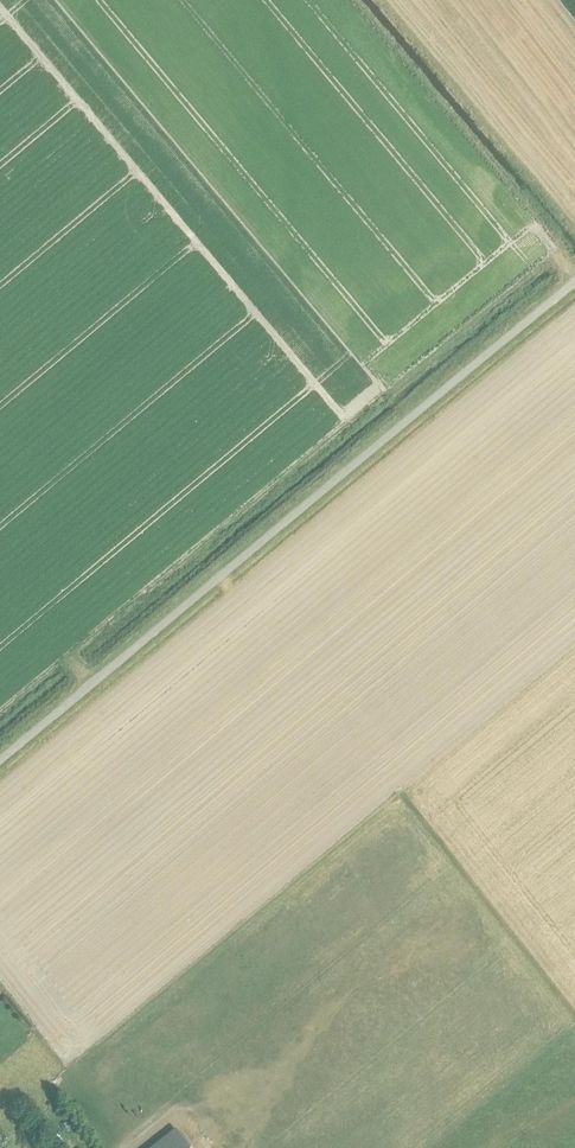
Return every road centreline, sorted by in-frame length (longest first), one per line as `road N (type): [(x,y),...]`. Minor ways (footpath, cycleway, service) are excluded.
road 1 (unclassified): [(0,762),(574,283)]

